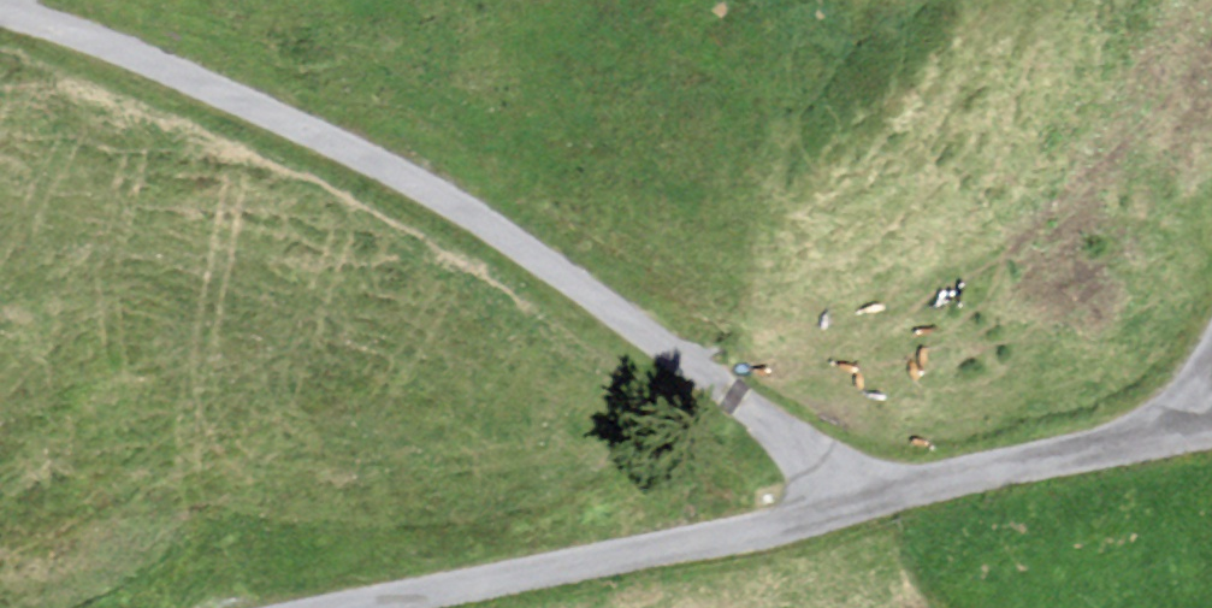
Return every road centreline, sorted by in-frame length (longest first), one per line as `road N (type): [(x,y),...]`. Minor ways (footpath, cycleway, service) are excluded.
road 1 (track): [(870,505),(427,180),(0,32)]
road 2 (unclassified): [(1211,422),(870,505),(379,607)]

